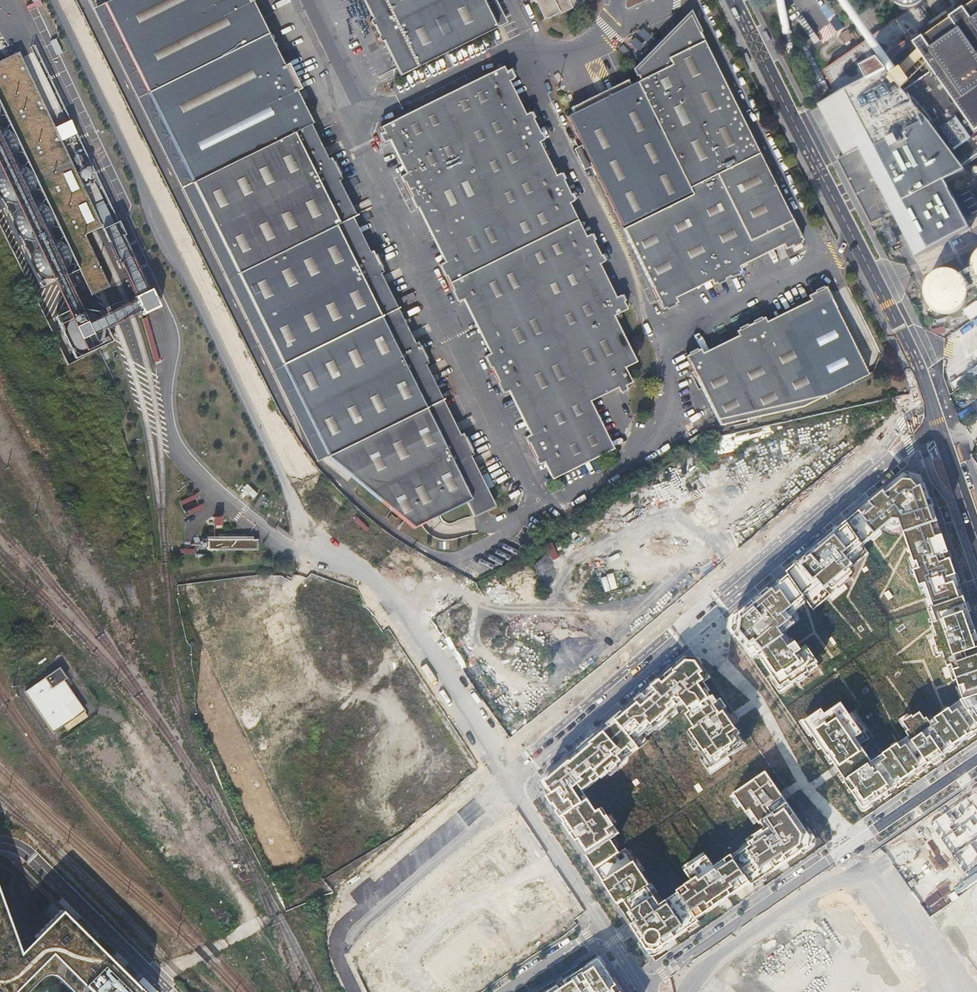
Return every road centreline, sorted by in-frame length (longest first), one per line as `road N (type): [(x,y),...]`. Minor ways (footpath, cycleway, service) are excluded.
road 1 (unclassified): [(508,786),(384,599),(351,573),(296,504),(55,0)]
road 2 (residential): [(939,425),(508,786)]
road 3 (residential): [(734,0),(908,335),(939,425)]
road 4 (residential): [(641,987),(976,758)]
road 5 (unknown): [(508,786),(341,928),(337,955),(354,991)]
road 6 (residential): [(0,842),(33,858),(169,991)]
road 7 (unknown): [(852,845),(954,991)]
road 8 (residential): [(603,926),(508,786)]

